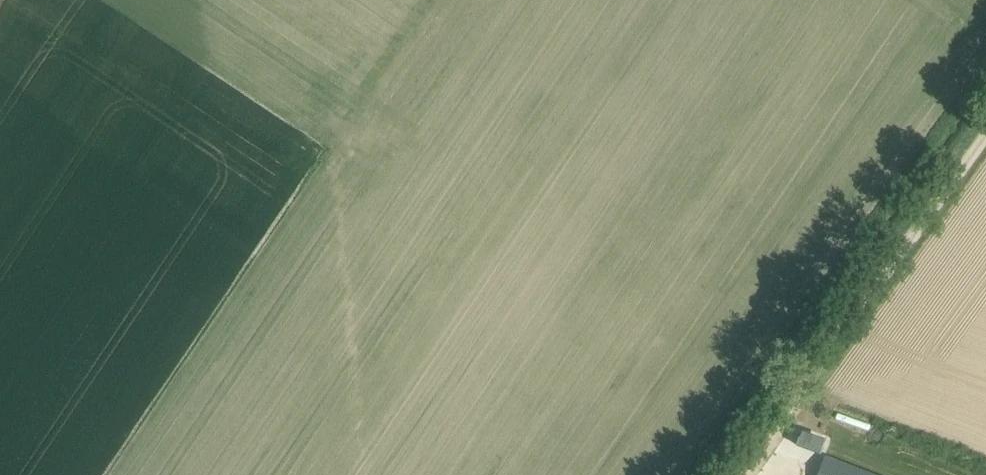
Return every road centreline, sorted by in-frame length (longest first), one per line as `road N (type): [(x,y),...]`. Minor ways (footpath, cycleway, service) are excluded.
road 1 (track): [(737,474),(985,129)]

